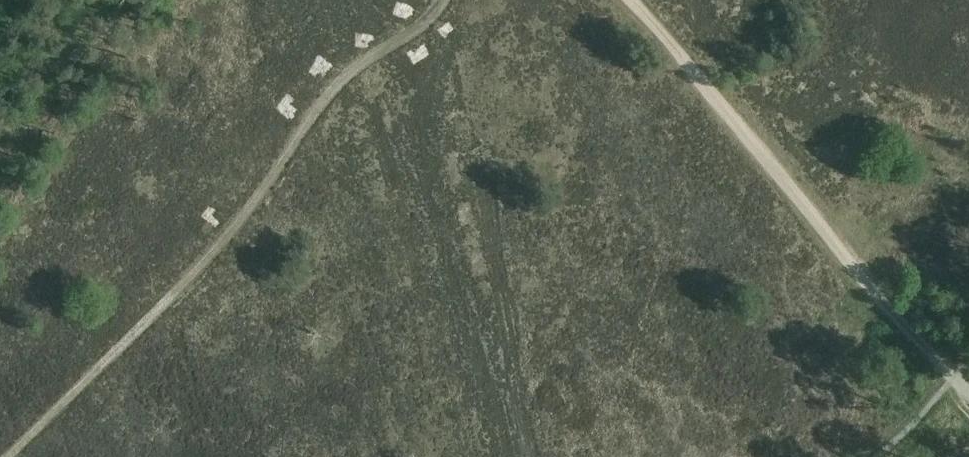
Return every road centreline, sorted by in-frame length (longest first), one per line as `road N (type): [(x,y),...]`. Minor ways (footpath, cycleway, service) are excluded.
road 1 (track): [(9,456),(238,223),(331,91),(442,0)]
road 2 (track): [(631,0),(895,317),(968,392)]

